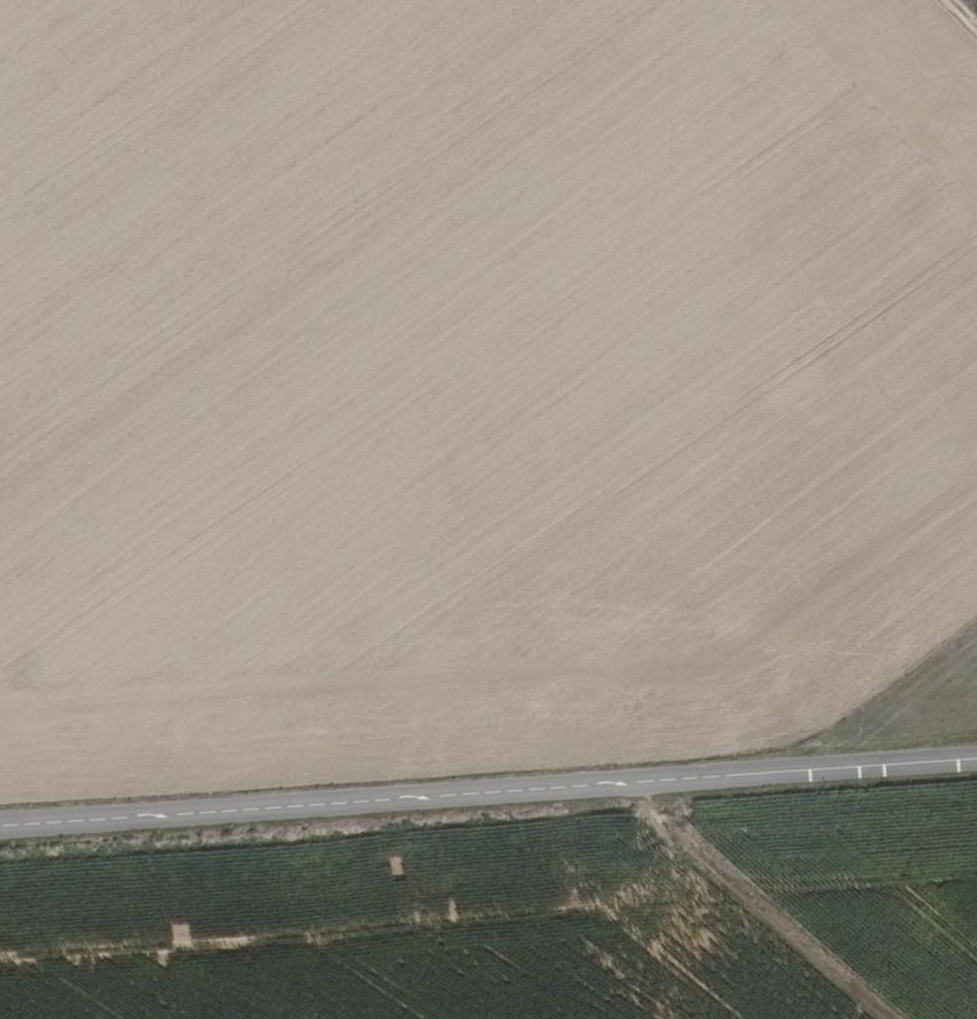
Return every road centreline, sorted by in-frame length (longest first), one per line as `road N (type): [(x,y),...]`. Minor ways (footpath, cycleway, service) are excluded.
road 1 (tertiary): [(976,759),(0,825)]
road 2 (track): [(615,784),(887,1018)]

